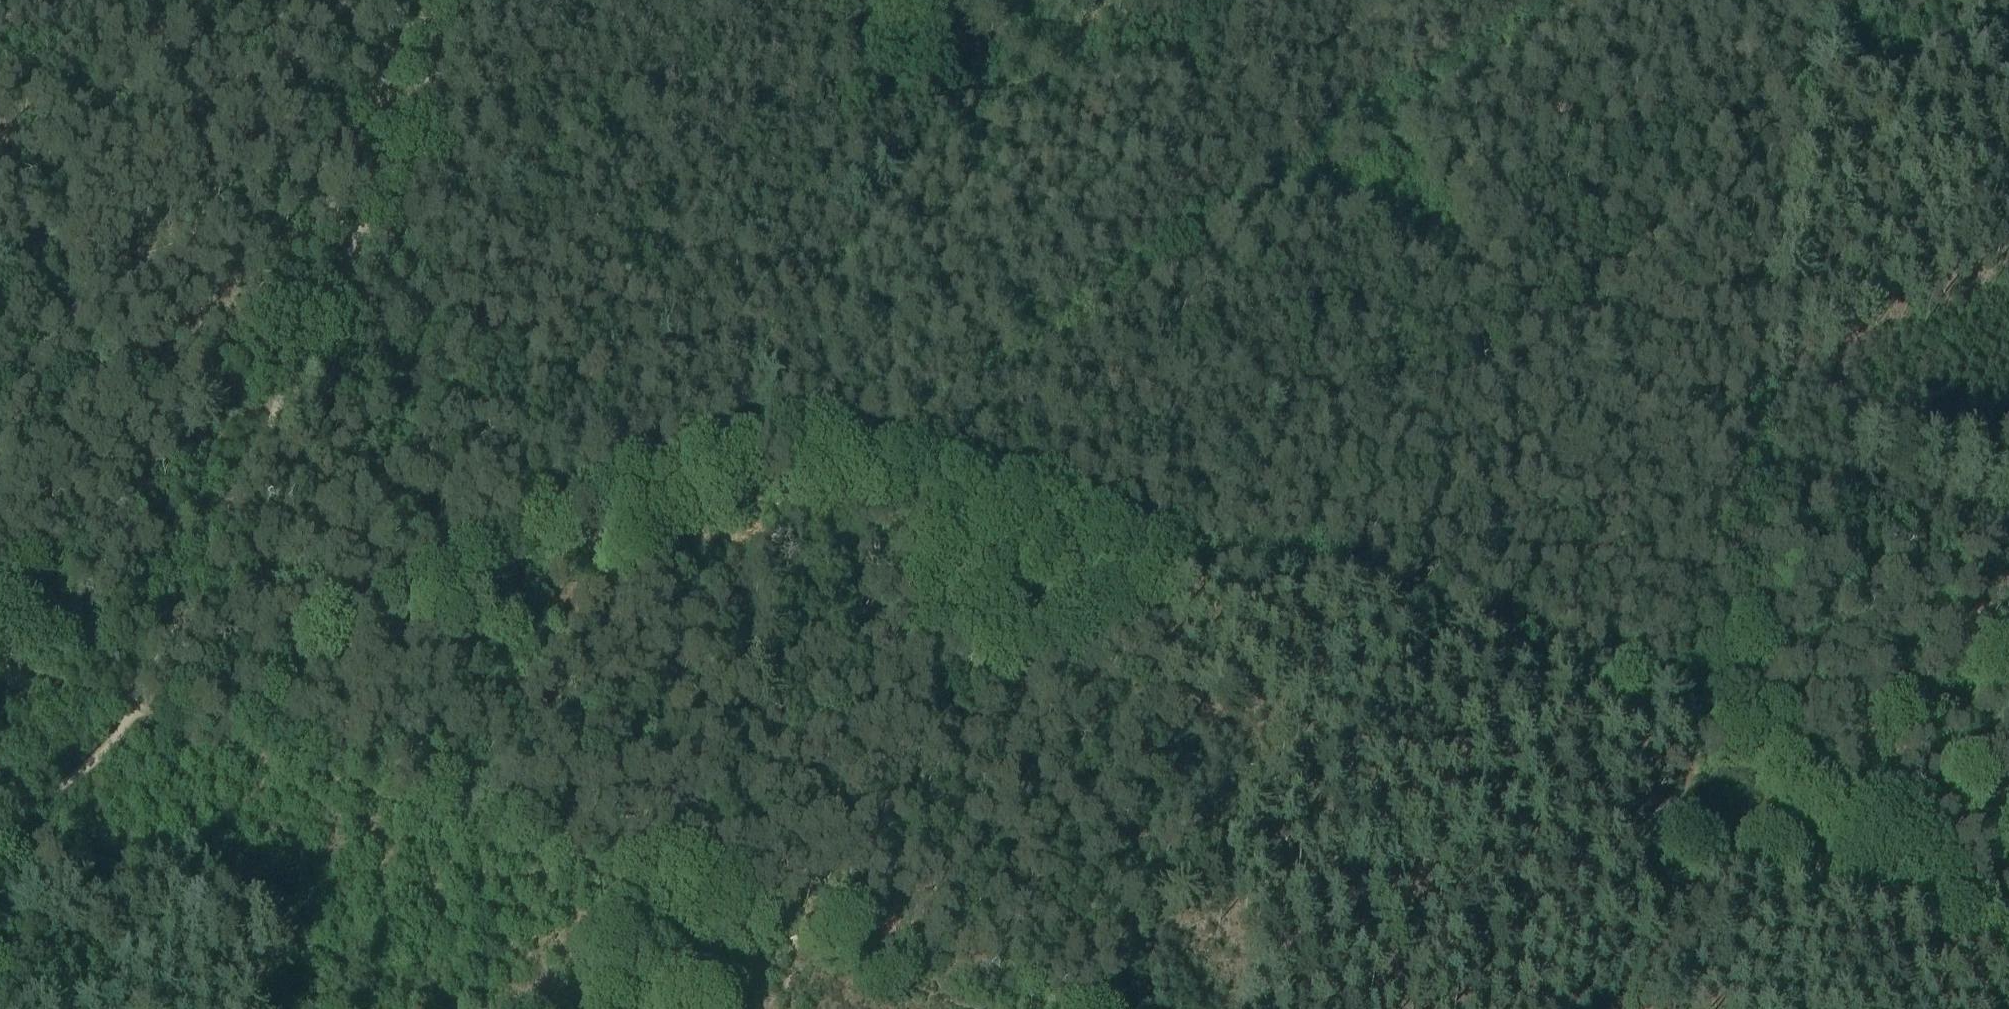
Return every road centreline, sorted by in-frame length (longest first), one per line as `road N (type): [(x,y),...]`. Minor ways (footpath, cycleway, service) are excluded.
road 1 (track): [(140,705),(289,651),(470,554),(717,455),(813,441),(879,454),(1701,713),(1738,731),(2008,971)]
road 2 (track): [(0,828),(102,754),(140,705),(292,387),(321,301),(397,141),(415,92),(424,0)]

